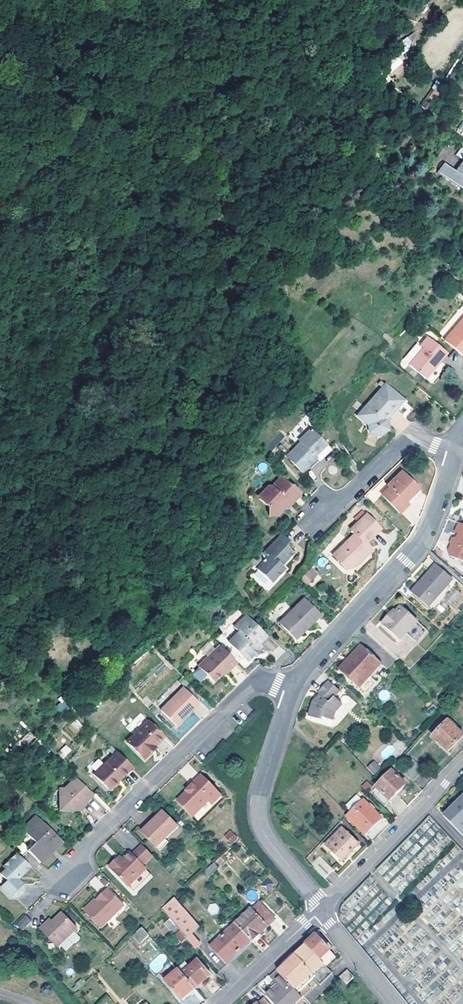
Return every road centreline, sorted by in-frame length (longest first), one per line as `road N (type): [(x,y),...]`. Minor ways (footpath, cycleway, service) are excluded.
road 1 (residential): [(23,907),(253,688),(298,687)]
road 2 (residential): [(298,687),(405,562),(434,512),(453,452)]
road 3 (residential): [(323,908),(258,817),(298,687)]
road 4 (residential): [(323,908),(462,769)]
road 5 (residential): [(316,517),(403,442),(453,452)]
road 6 (residential): [(220,1003),(323,908)]
road 7 (residential): [(400,1003),(323,908)]

